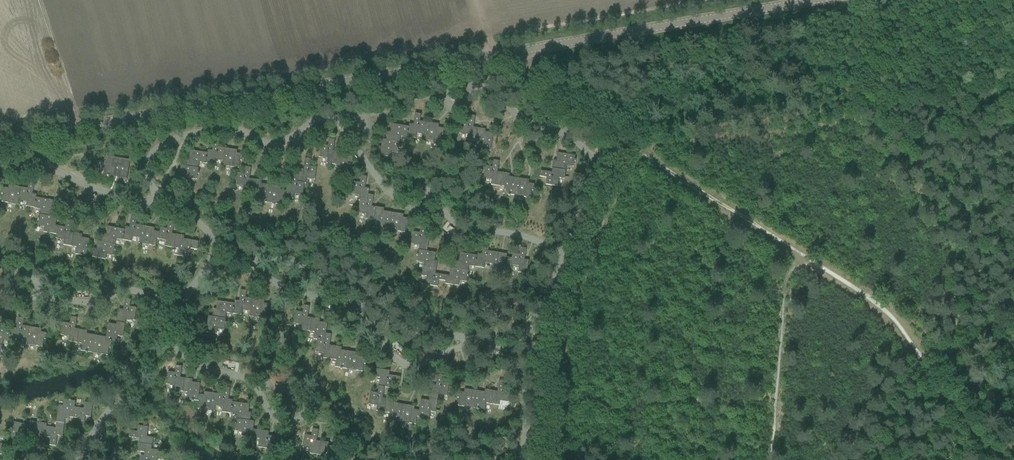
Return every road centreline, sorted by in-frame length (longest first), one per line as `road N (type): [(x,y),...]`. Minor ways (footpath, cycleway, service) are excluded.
road 1 (unclassified): [(0,141),(818,0)]
road 2 (track): [(816,265),(634,150)]
road 3 (track): [(933,378),(886,312),(816,265)]
road 4 (track): [(634,150),(532,72),(521,51)]

